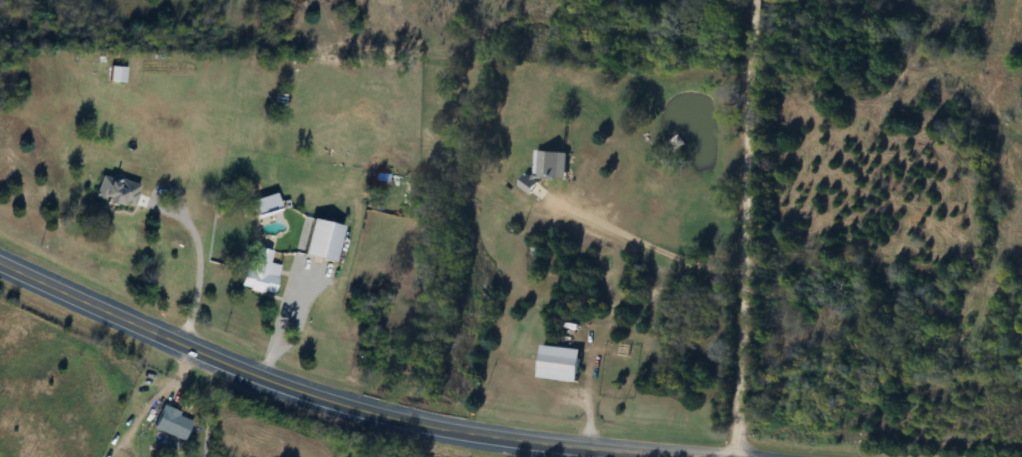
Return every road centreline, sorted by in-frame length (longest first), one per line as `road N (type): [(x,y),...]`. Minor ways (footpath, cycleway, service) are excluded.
road 1 (primary): [(691,456),(505,437),(373,411),(147,328)]
road 2 (residential): [(736,456),(751,0)]
road 3 (primary): [(147,328),(0,261)]

